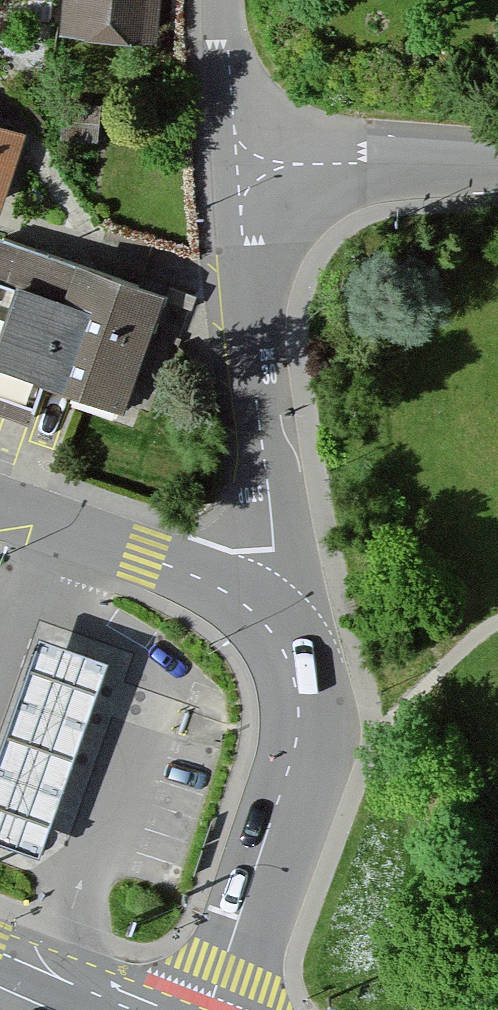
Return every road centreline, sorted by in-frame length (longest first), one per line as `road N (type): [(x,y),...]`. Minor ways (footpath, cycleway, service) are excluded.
road 1 (residential): [(265,622),(278,552),(234,156)]
road 2 (tertiary): [(265,622),(295,679),(295,753),(210,1009)]
road 3 (tertiary): [(0,510),(206,580),(265,622)]
road 4 (residential): [(234,156),(497,172)]
road 5 (residential): [(234,156),(223,0)]

